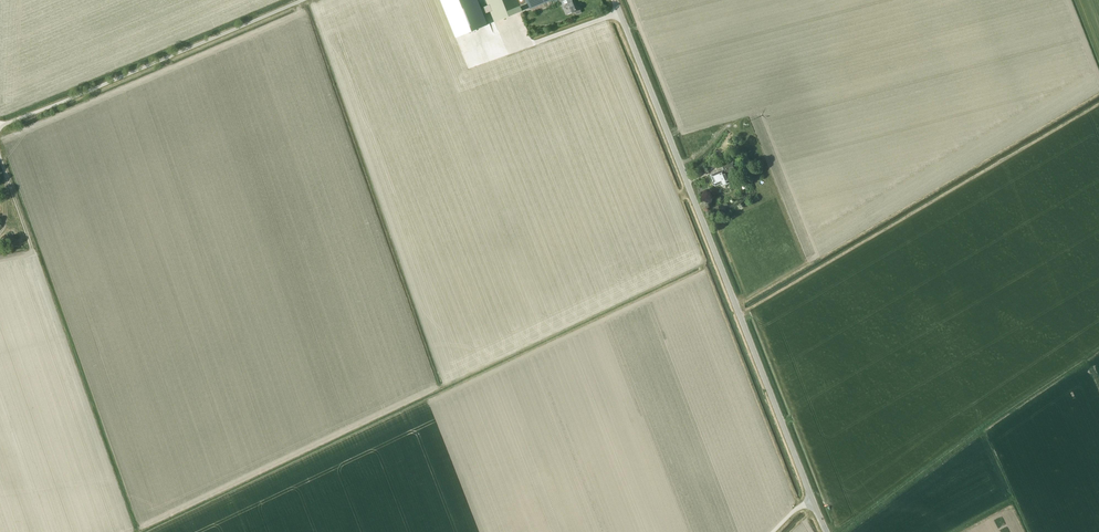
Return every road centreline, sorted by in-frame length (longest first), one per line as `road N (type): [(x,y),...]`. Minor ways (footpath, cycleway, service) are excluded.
road 1 (tertiary): [(827,531),(614,0)]

